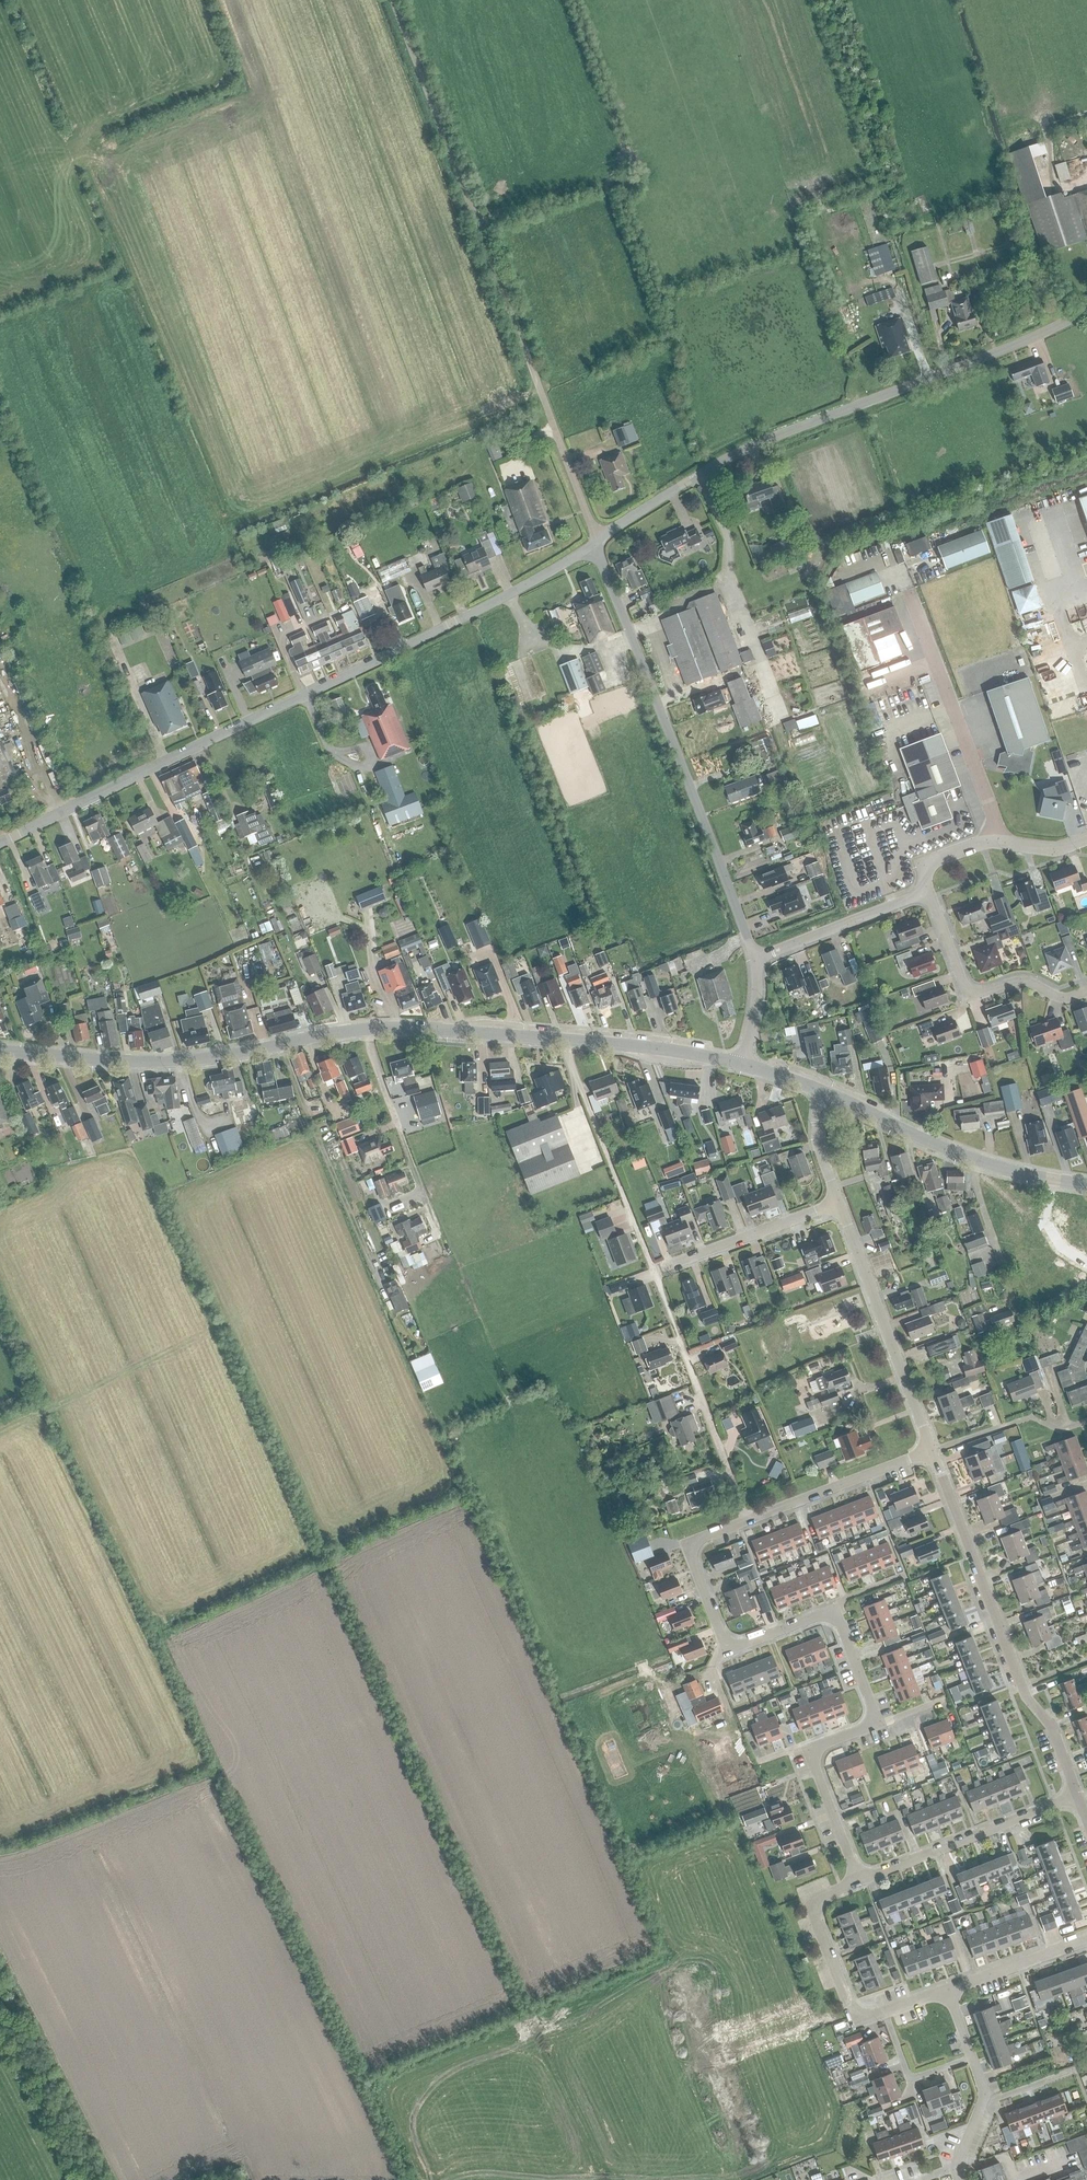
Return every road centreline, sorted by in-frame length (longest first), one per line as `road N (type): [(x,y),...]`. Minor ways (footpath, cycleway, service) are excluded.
road 1 (residential): [(859,1881),(810,1750),(878,1723),(834,1610),(728,1645),(690,1549),(697,1540),(932,1450)]
road 2 (tertiary): [(0,1053),(211,1061),(347,1031),(439,1030),(635,1046),(740,1065)]
road 3 (unclassified): [(0,844),(453,624),(596,543)]
road 4 (unclassified): [(596,543),(393,0)]
road 5 (unclassified): [(596,543),(765,441),(1086,309)]
road 6 (residential): [(755,957),(596,543)]
road 7 (unclassified): [(1076,1795),(1051,1726),(1026,1696),(932,1450)]
road 8 (tertiary): [(824,1091),(978,1162),(1086,1185)]
road 9 (unclassified): [(932,1450),(838,1203)]
road 10 (residential): [(859,1881),(1076,1795)]
road 11 (residential): [(1086,990),(1058,996),(1017,981),(970,992),(924,893)]
road 12 (residential): [(885,2012),(854,2012),(816,1919),(818,1899),(859,1881)]
road 13 (unclassified): [(924,893),(929,864),(962,849),(1086,840)]
road 14 (residential): [(661,1269),(838,1203)]
road 15 (residential): [(955,2168),(983,2089),(948,1990)]
road 16 (unclassified): [(755,957),(924,893)]
road 17 (residential): [(948,1990),(1086,1941)]

